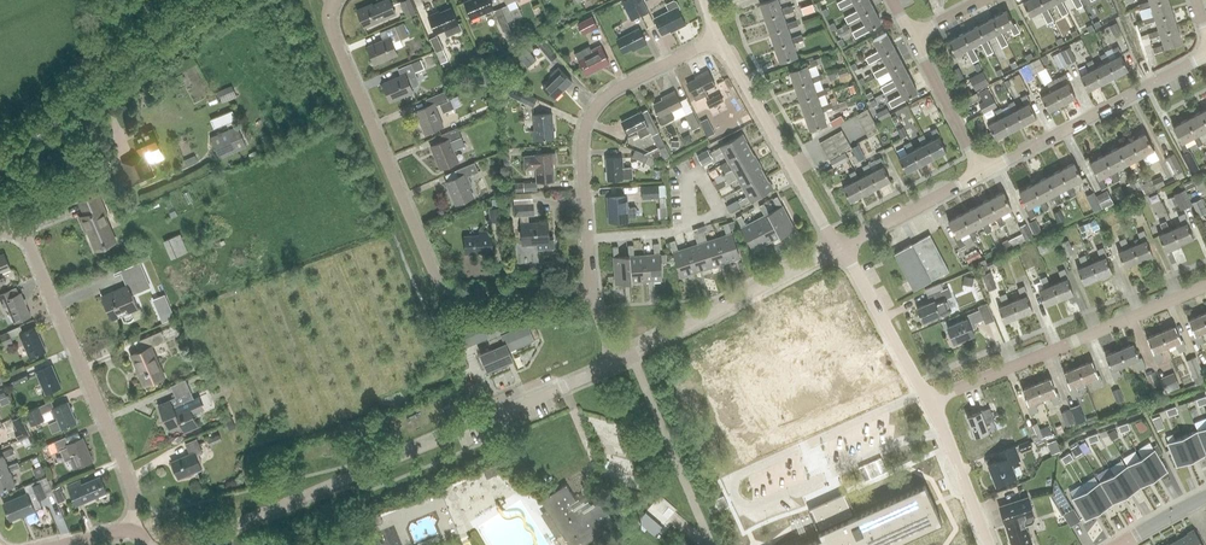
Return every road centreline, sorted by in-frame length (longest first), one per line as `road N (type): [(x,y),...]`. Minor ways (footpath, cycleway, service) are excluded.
road 1 (residential): [(589,291),(451,297),(331,27),(335,0)]
road 2 (residential): [(197,544),(617,362)]
road 3 (unclassified): [(132,531),(135,499),(29,244),(21,232),(0,241)]
road 4 (residential): [(589,291),(588,121),(620,89),(718,42)]
road 5 (residential): [(928,404),(1205,288)]
road 6 (tertiary): [(0,161),(196,0)]
road 7 (residential): [(983,175),(1205,56)]
road 8 (residential): [(617,362),(838,251)]
road 9 (residential): [(838,251),(718,42)]
road 10 (residential): [(928,404),(838,251)]
road 11 (residential): [(838,251),(983,175)]
road 12 (residential): [(983,175),(911,39)]
road 13 (residential): [(988,544),(928,404)]

